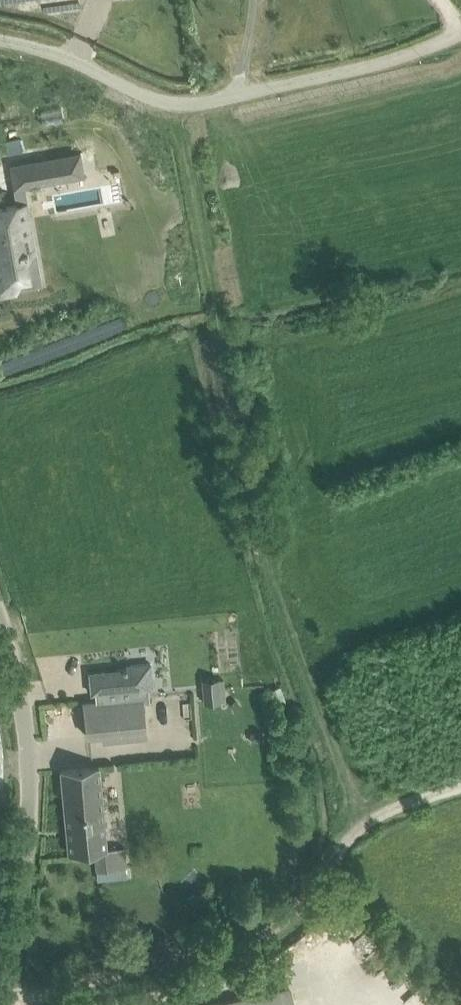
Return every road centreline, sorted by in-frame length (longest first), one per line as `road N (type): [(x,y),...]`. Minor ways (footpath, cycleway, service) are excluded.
road 1 (track): [(355,815),(263,478),(185,105)]
road 2 (residential): [(460,33),(364,68),(185,105),(61,56),(0,42)]
road 3 (track): [(355,815),(313,911),(0,1003)]
road 4 (unclassified): [(0,995),(32,774),(0,625)]

